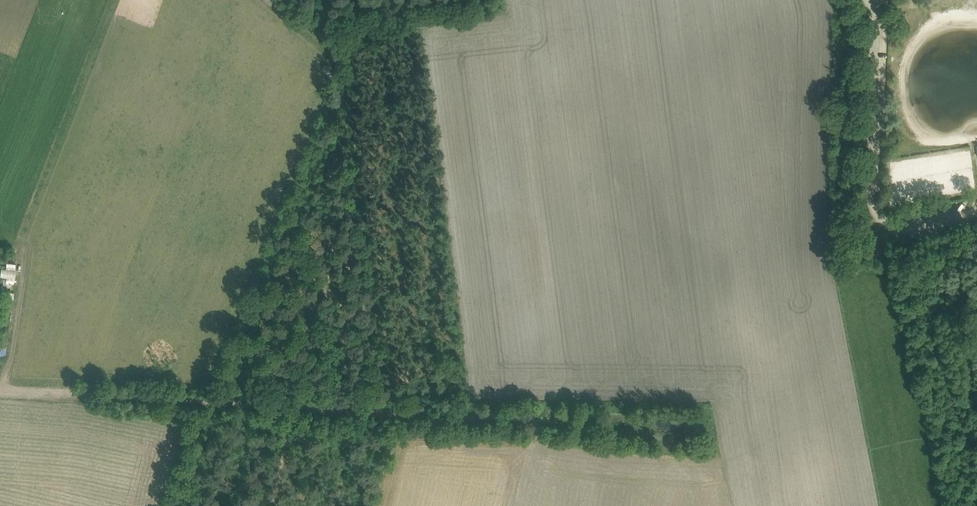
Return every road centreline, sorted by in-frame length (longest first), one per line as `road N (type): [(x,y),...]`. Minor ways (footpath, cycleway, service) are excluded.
road 1 (track): [(708,439),(552,416),(311,407)]
road 2 (unclassified): [(976,212),(898,226),(873,206),(868,0)]
road 3 (track): [(293,407),(0,389)]

